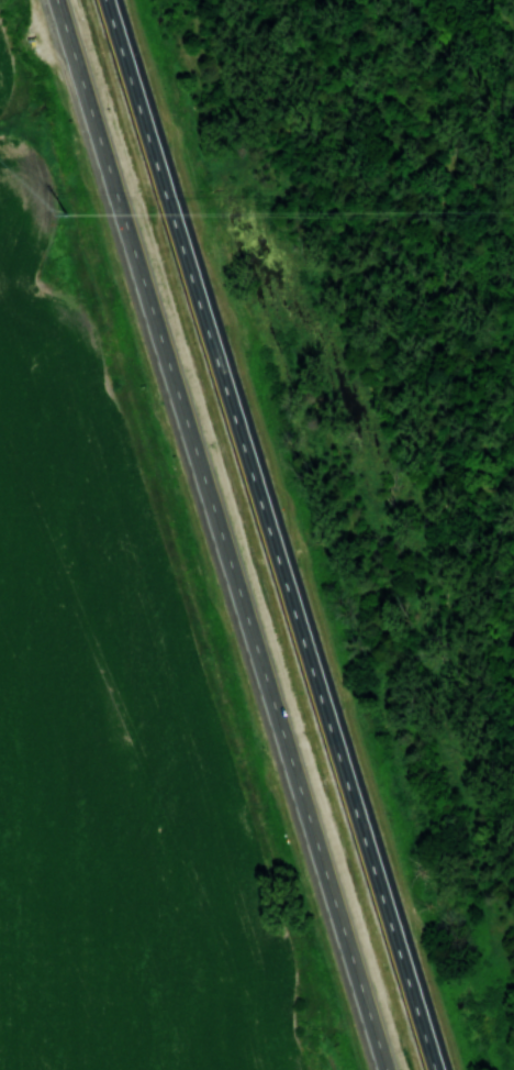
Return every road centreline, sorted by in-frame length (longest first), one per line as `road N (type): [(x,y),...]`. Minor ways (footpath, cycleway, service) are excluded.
road 1 (trunk): [(49,0),(387,1069)]
road 2 (trunk): [(435,1069),(104,0)]

